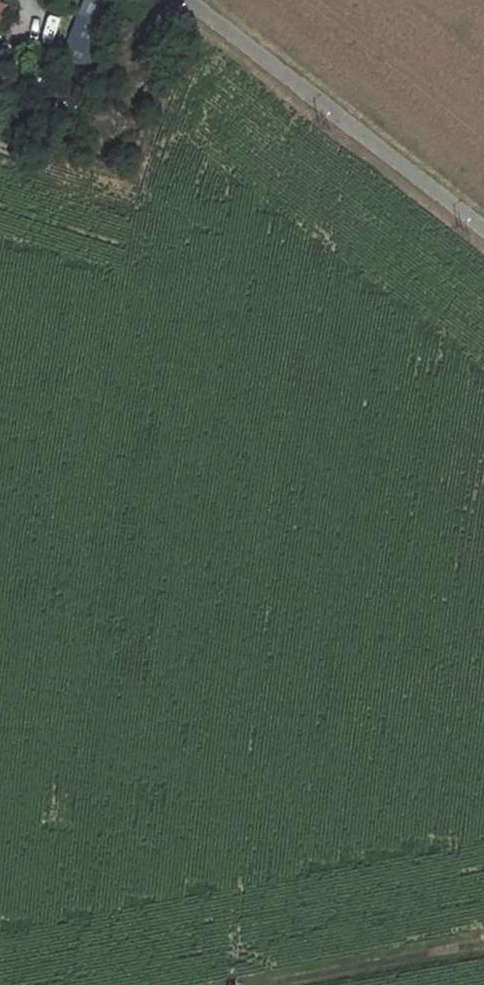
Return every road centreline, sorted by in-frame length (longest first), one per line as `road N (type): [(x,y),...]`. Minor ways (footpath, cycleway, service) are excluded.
road 1 (unclassified): [(483,231),(185,0)]

